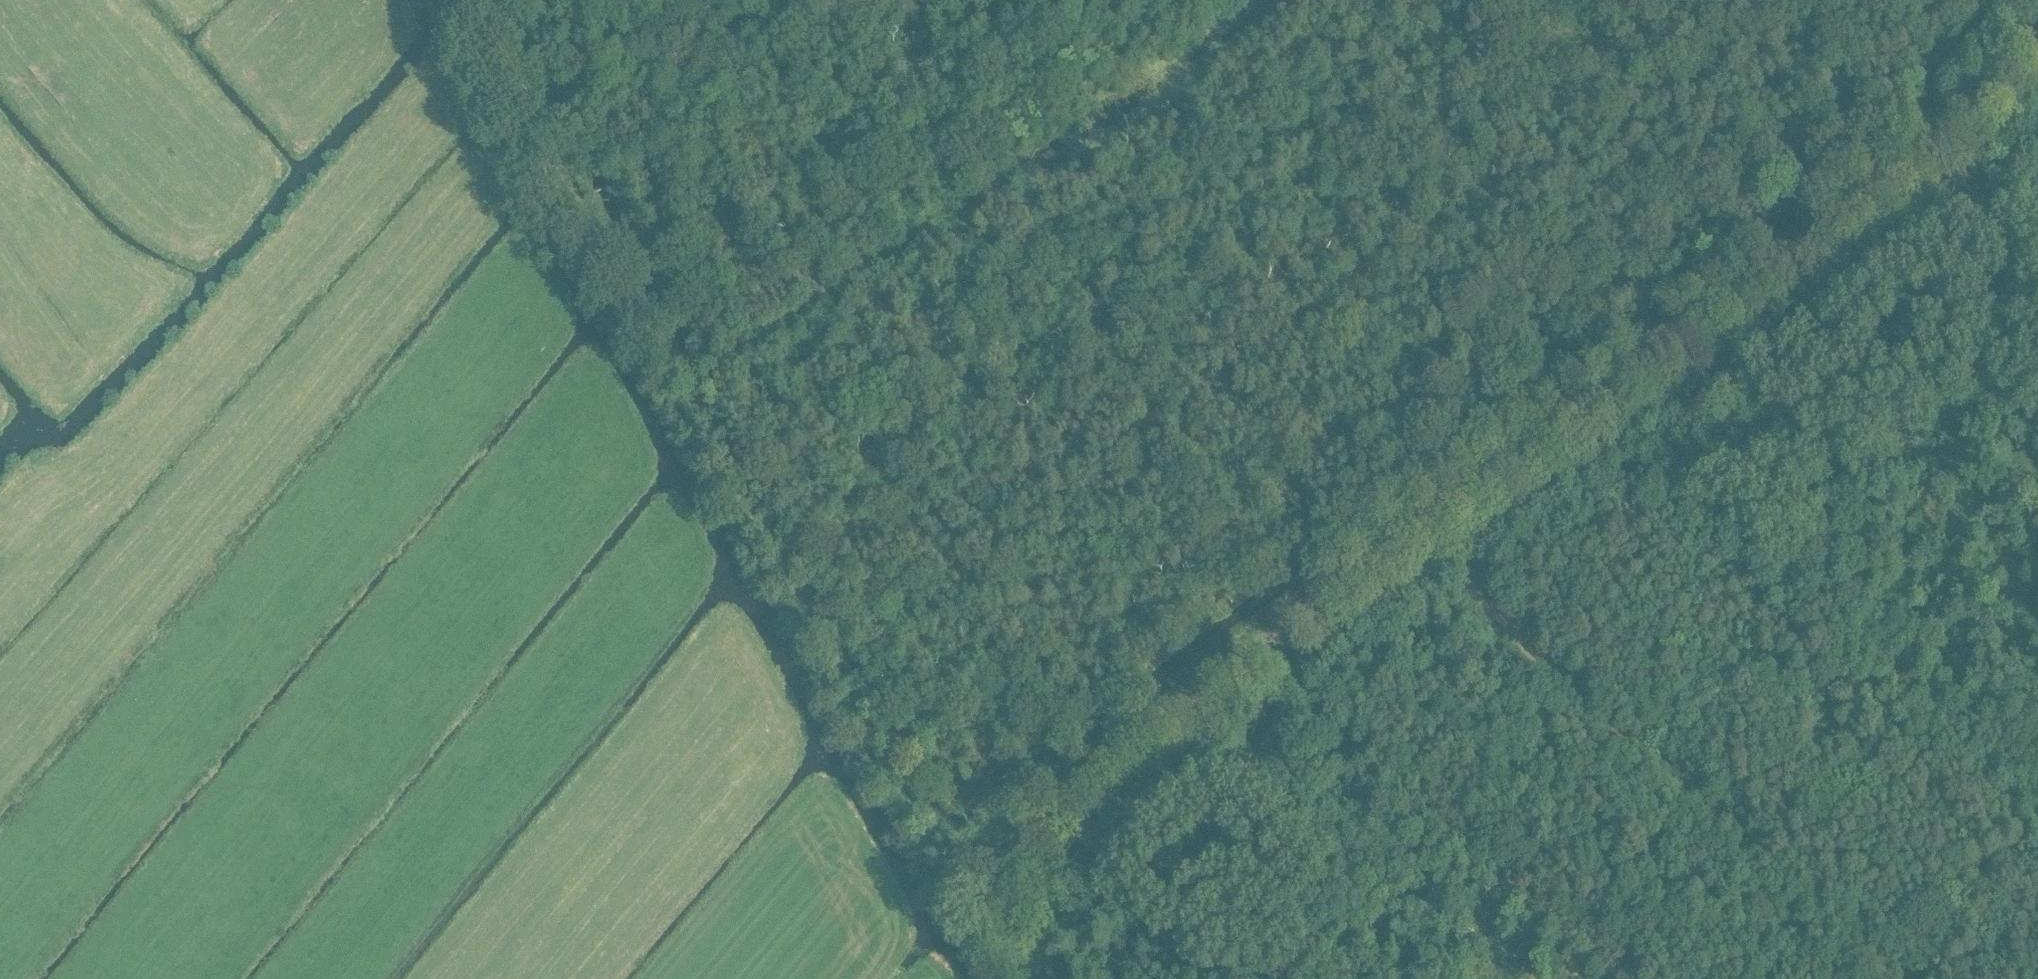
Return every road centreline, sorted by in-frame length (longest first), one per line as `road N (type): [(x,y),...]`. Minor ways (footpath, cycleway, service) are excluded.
road 1 (track): [(999,889),(1019,846),(1085,781),(1918,173),(2037,17)]

